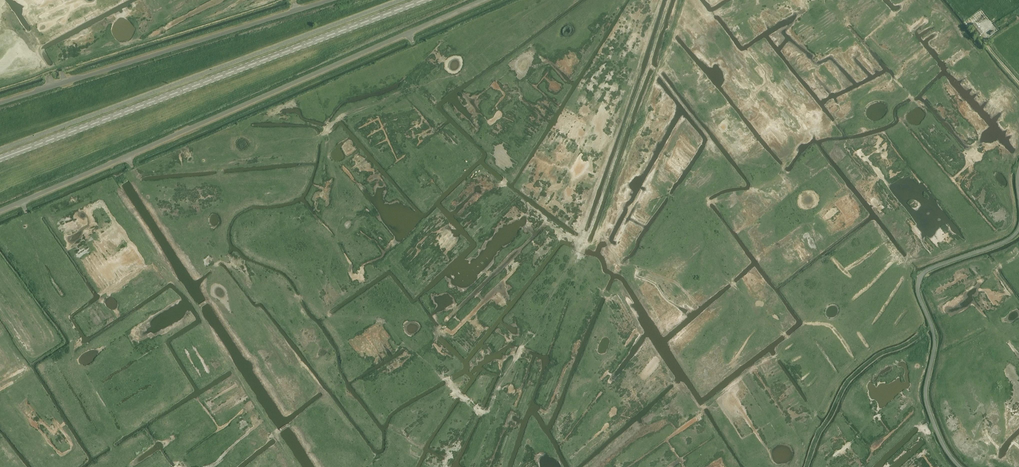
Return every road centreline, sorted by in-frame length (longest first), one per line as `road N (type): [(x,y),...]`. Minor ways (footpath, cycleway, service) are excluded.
road 1 (unclassified): [(0,214),(489,0)]
road 2 (secondary): [(0,160),(424,0)]
road 3 (unclassified): [(340,0),(0,106)]
road 4 (unclassified): [(960,466),(928,405),(936,341),(919,281),(1018,230)]
road 5 (track): [(584,242),(670,0)]
road 6 (track): [(932,327),(850,380),(806,466)]

